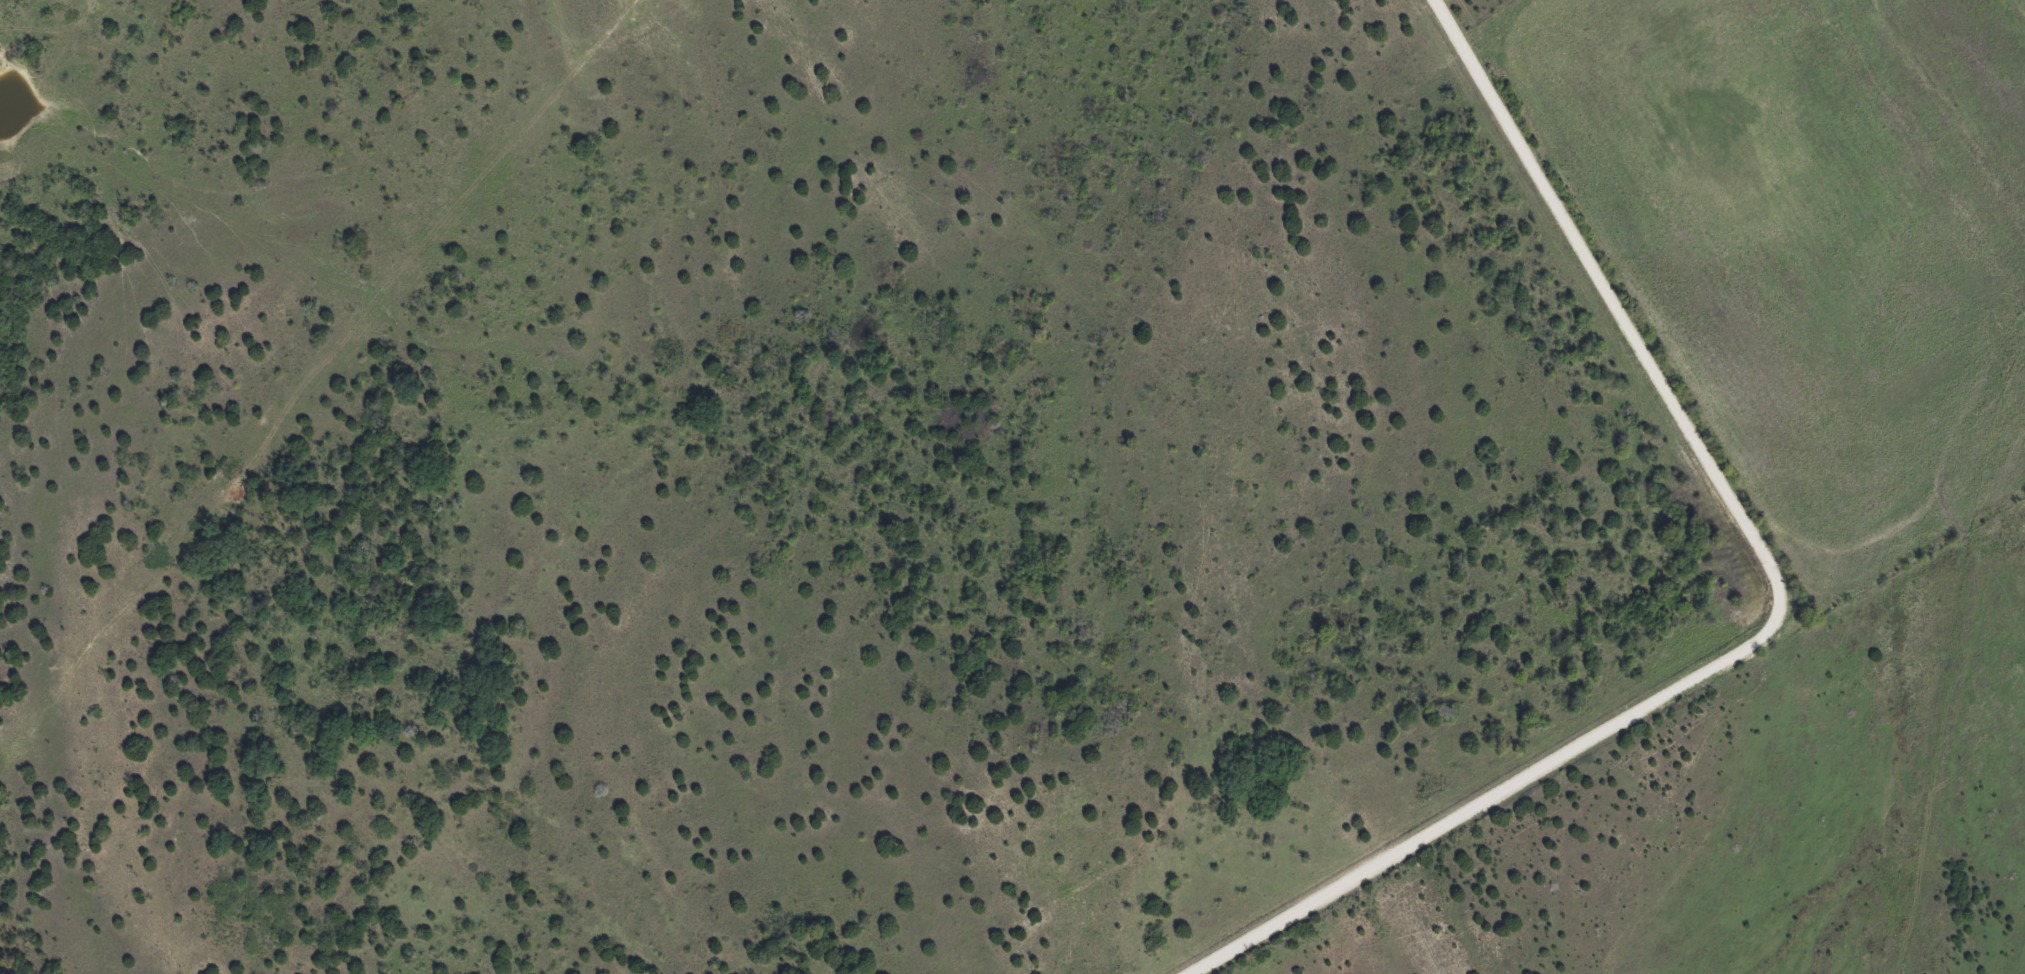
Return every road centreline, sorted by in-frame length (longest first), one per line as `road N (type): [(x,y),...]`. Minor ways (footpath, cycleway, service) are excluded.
road 1 (residential): [(1198,973),(1751,653),(1784,614),(1783,582),(1765,547),(1439,0)]

